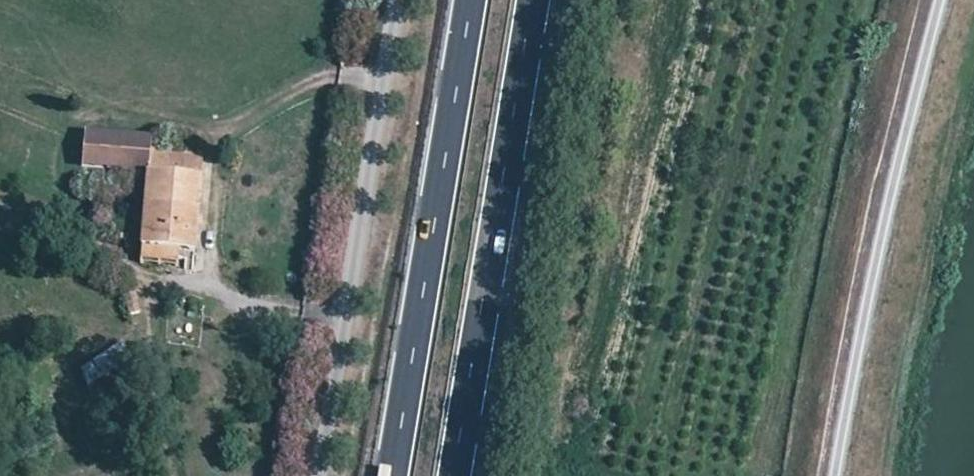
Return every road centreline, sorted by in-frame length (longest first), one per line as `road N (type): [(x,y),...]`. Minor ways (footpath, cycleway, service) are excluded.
road 1 (unclassified): [(500,475),(580,0)]
road 2 (primary): [(469,0),(391,475)]
road 3 (primary): [(454,475),(532,0)]
road 4 (unclassified): [(395,0),(317,475)]

